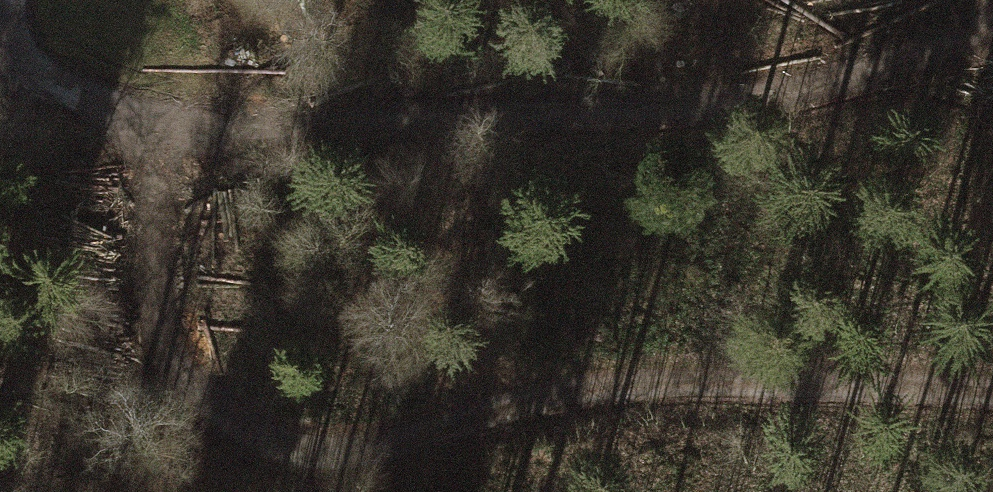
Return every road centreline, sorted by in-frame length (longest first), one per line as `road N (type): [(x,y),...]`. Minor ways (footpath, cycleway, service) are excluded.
road 1 (track): [(992,411),(714,391),(579,398),(434,447),(332,457),(261,442),(215,397),(162,312),(153,248),(170,164),(204,131)]
road 2 (track): [(992,19),(921,61),(516,129),(204,131),(94,108),(7,60)]

